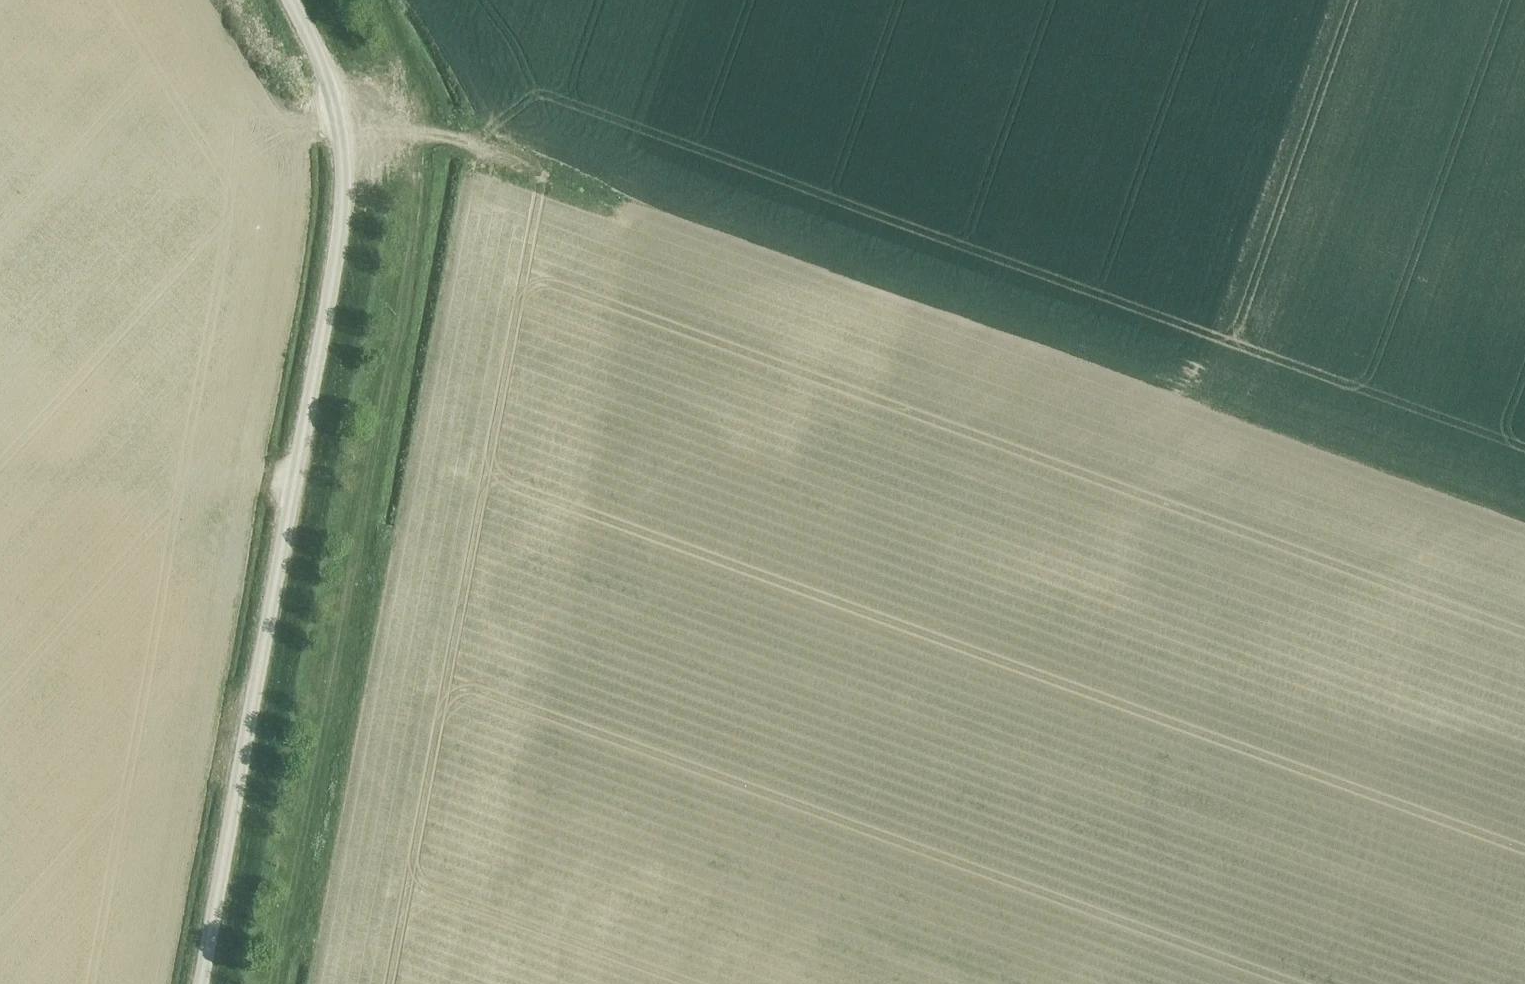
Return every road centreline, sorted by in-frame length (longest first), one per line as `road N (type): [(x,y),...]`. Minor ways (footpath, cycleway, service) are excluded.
road 1 (unclassified): [(200,983),(342,192),(327,84),(288,0)]

